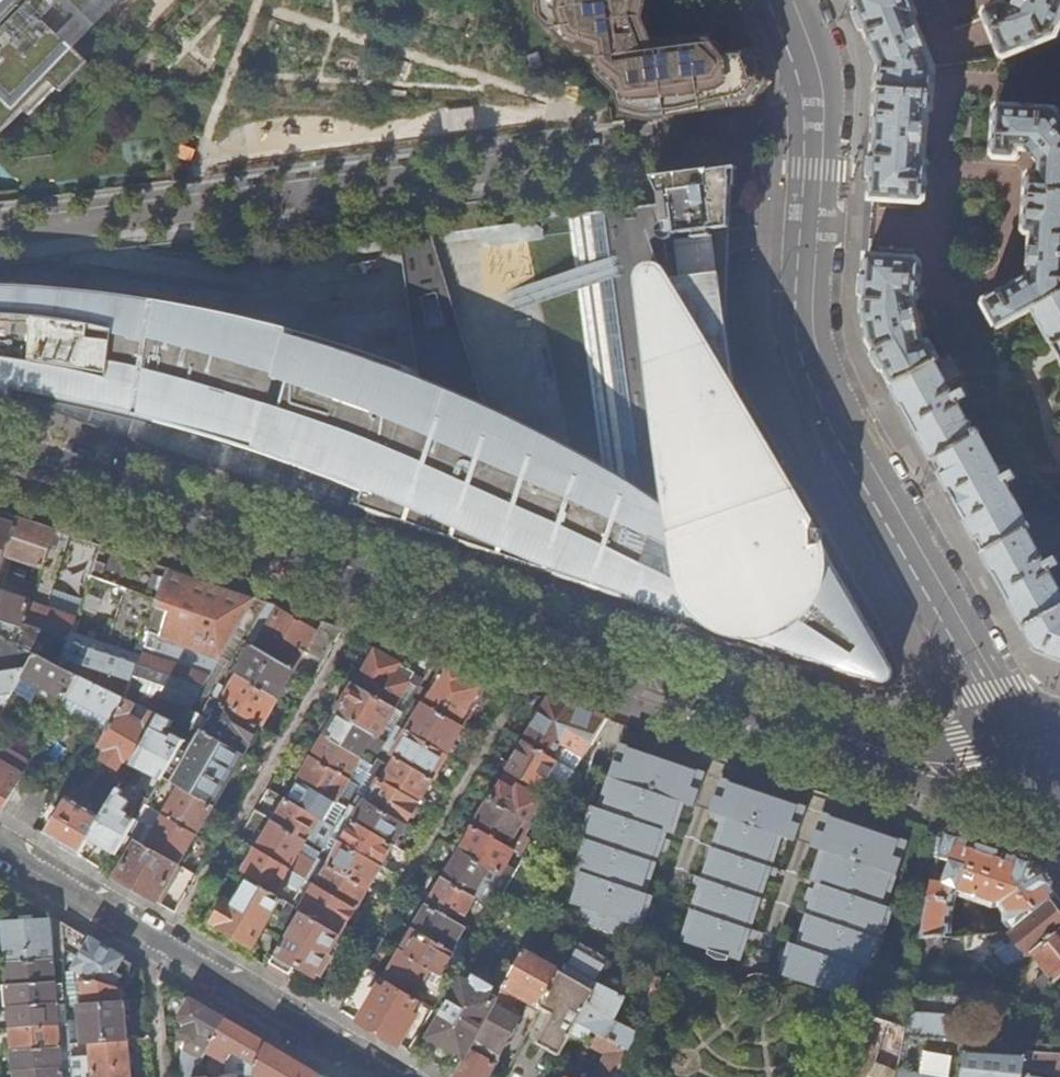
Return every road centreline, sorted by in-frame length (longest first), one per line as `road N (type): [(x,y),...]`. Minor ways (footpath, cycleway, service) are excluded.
road 1 (residential): [(0,457),(928,770),(1019,752)]
road 2 (tertiary): [(769,0),(803,101),(794,312),(802,365),(863,487),(1019,752)]
road 3 (tertiary): [(1051,741),(836,356),(829,324),(842,70),(816,0)]
road 4 (residential): [(0,846),(390,1076)]

